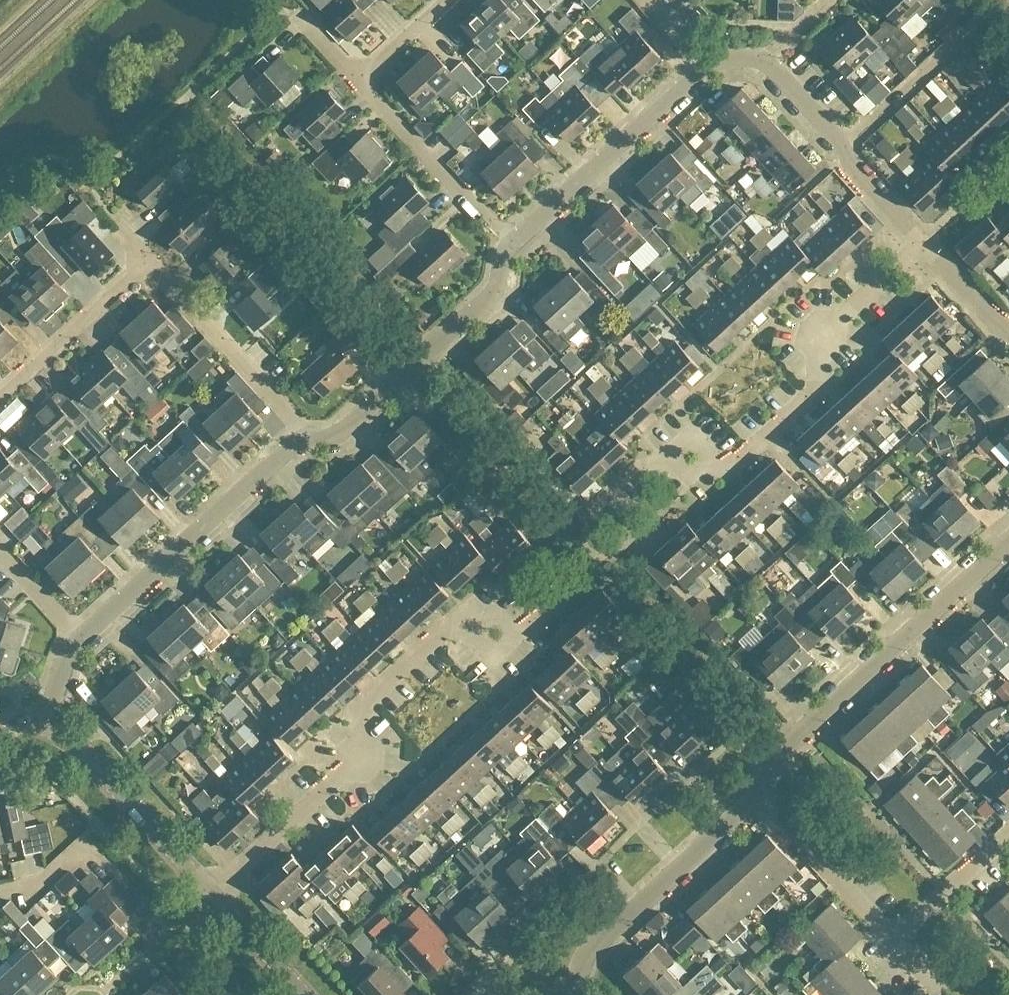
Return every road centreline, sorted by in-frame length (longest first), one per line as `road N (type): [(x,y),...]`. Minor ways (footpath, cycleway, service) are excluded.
road 1 (residential): [(212,895),(356,762),(366,704),(460,619),(468,627),(527,628),(591,570),(592,512),(642,465),(708,461),(723,477),(816,392),(821,338),(923,246)]
road 2 (residential): [(758,793),(787,744),(1008,542)]
road 3 (residential): [(80,640),(290,447),(309,439)]
road 4 (residential): [(309,439),(343,432),(482,305),(509,248)]
road 5 (residential): [(579,994),(585,963),(599,943),(758,793)]
road 6 (residential): [(509,248),(706,68)]
road 7 (residential): [(309,439),(148,264)]
road 8 (tertiary): [(212,895),(47,728)]
road 9 (residential): [(509,248),(355,80)]
road 10 (residential): [(0,398),(148,264)]
road 11 (residential): [(892,941),(758,793)]
road 12 (residential): [(844,148),(760,61),(706,68)]
road 13 (residential): [(844,148),(973,30)]
road 14 (residential): [(892,941),(1008,837)]
road 15 (tertiary): [(303,994),(212,895)]
road 16 (residential): [(923,246),(850,165),(844,148)]
road 17 (residential): [(1005,335),(923,246)]

